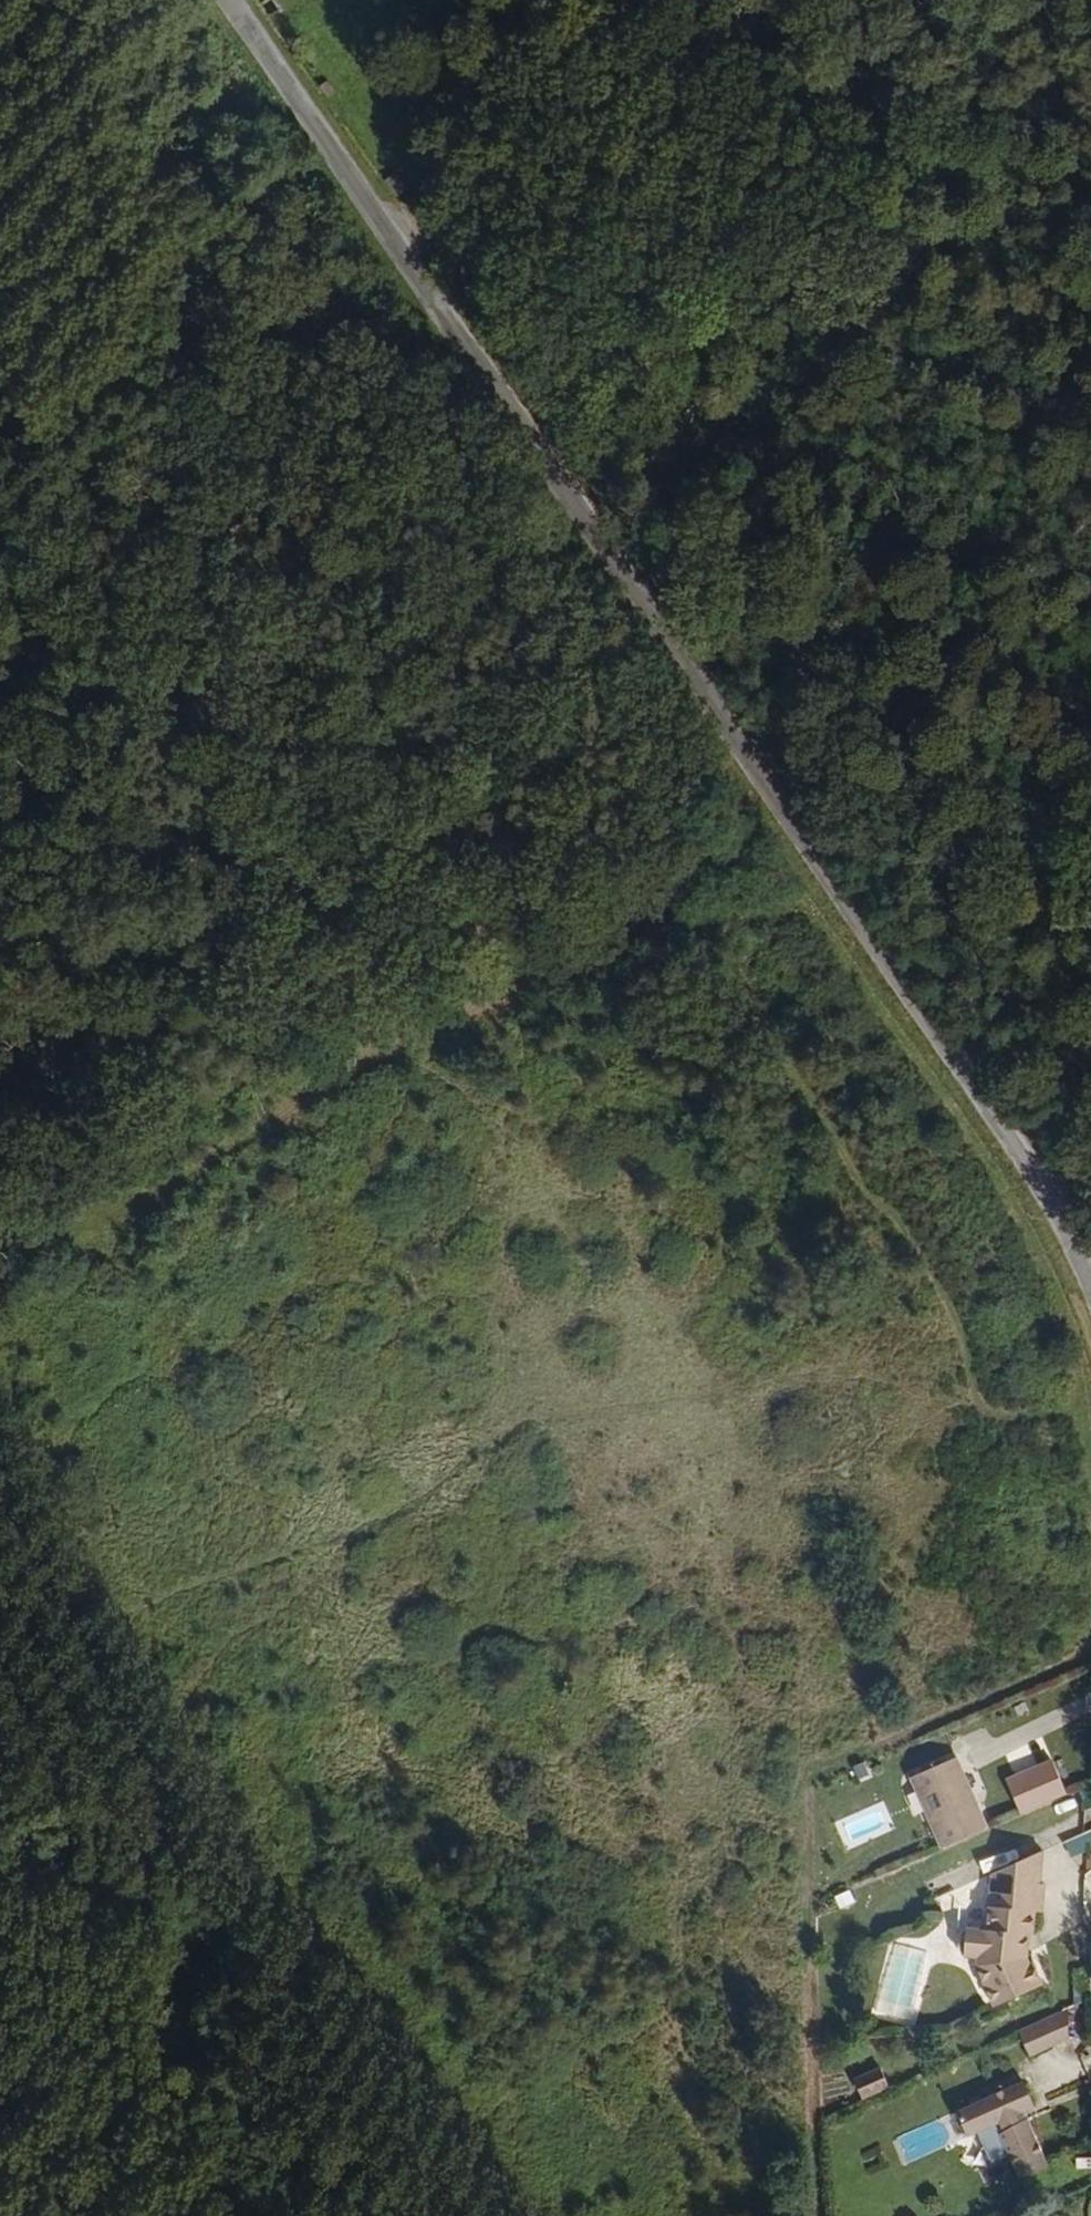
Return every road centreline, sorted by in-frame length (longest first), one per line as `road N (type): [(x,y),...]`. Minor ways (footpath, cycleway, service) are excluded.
road 1 (tertiary): [(1090,1285),(1016,1154),(521,441),(232,0)]
road 2 (track): [(959,1072),(981,1026),(971,991),(1090,731)]

